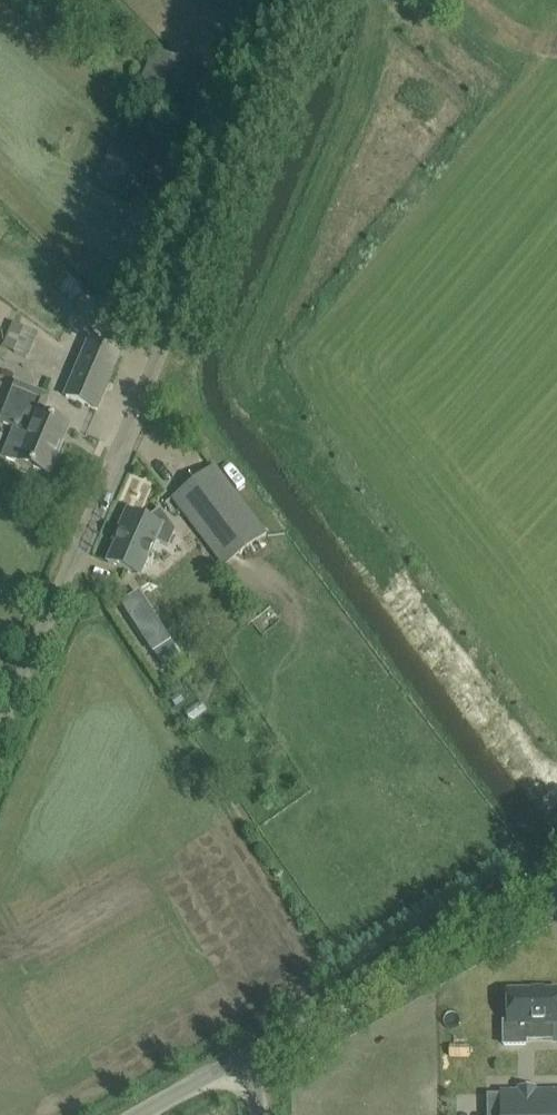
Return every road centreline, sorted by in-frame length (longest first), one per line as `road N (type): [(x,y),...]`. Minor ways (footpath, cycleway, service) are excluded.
road 1 (unclassified): [(0,732),(307,0)]
road 2 (unclassified): [(556,893),(516,902),(246,1054)]
road 3 (unclassified): [(246,1054),(137,1114)]

